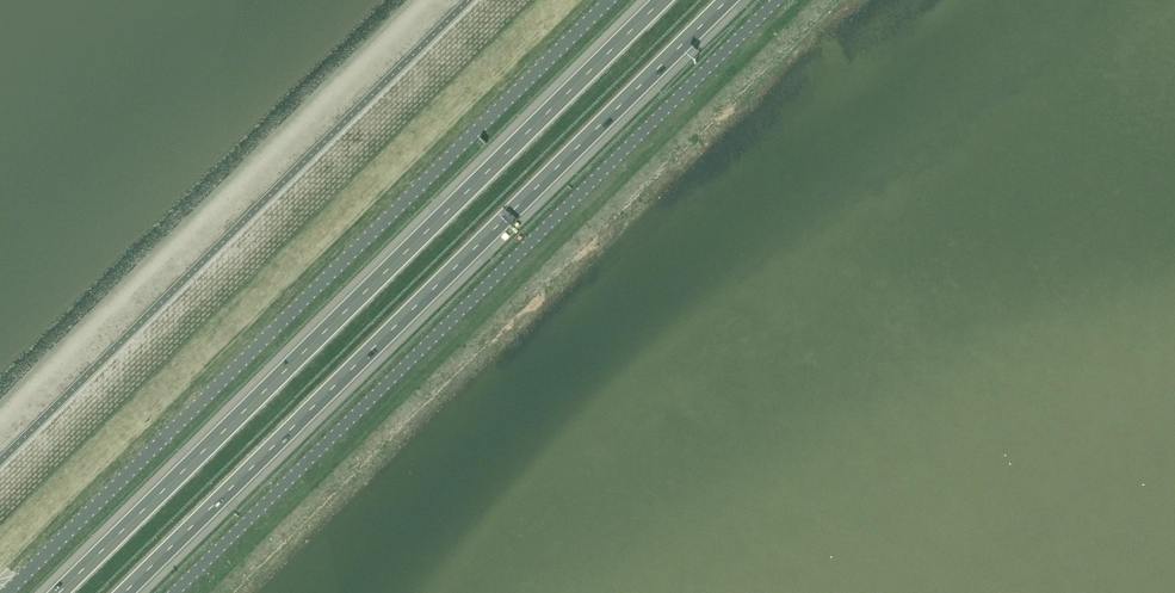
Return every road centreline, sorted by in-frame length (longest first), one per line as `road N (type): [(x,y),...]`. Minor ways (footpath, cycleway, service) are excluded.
road 1 (motorway): [(126,592),(732,0)]
road 2 (unclassified): [(4,592),(609,0)]
road 3 (motorway): [(662,0),(59,592)]
road 4 (unclassified): [(172,592),(775,0)]

